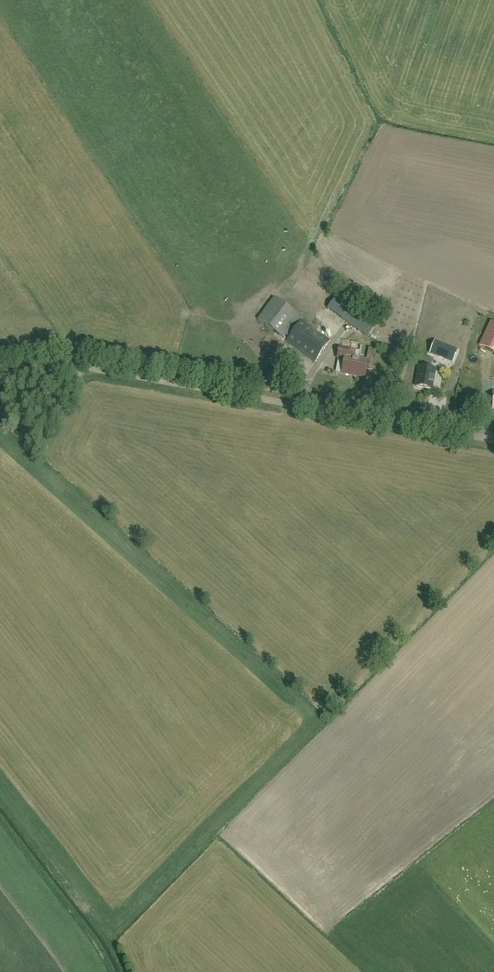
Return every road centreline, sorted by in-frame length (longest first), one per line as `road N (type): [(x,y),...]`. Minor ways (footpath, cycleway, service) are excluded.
road 1 (unclassified): [(0,375),(38,367),(100,370),(493,440)]

